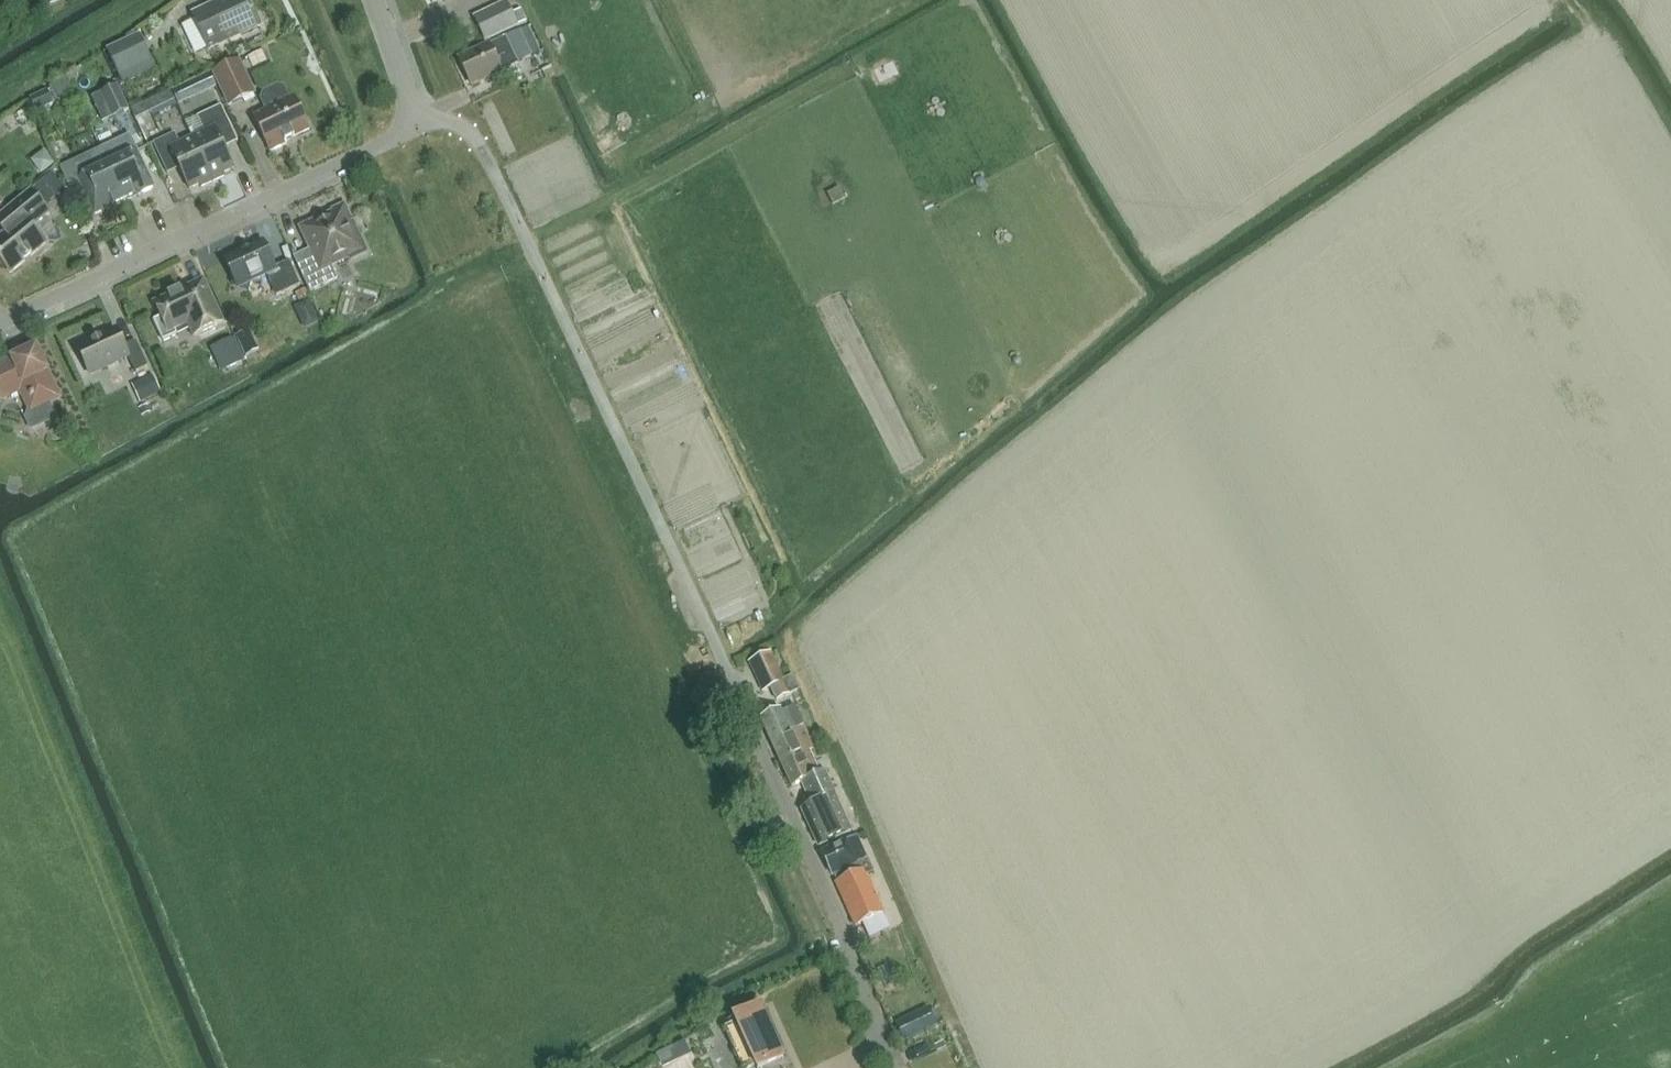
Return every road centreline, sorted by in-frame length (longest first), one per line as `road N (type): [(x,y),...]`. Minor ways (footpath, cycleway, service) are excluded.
road 1 (unclassified): [(899,1067),(565,316),(478,142),(449,121),(416,123)]
road 2 (residential): [(0,318),(390,142),(416,123)]
road 3 (residential): [(416,123),(374,0)]

